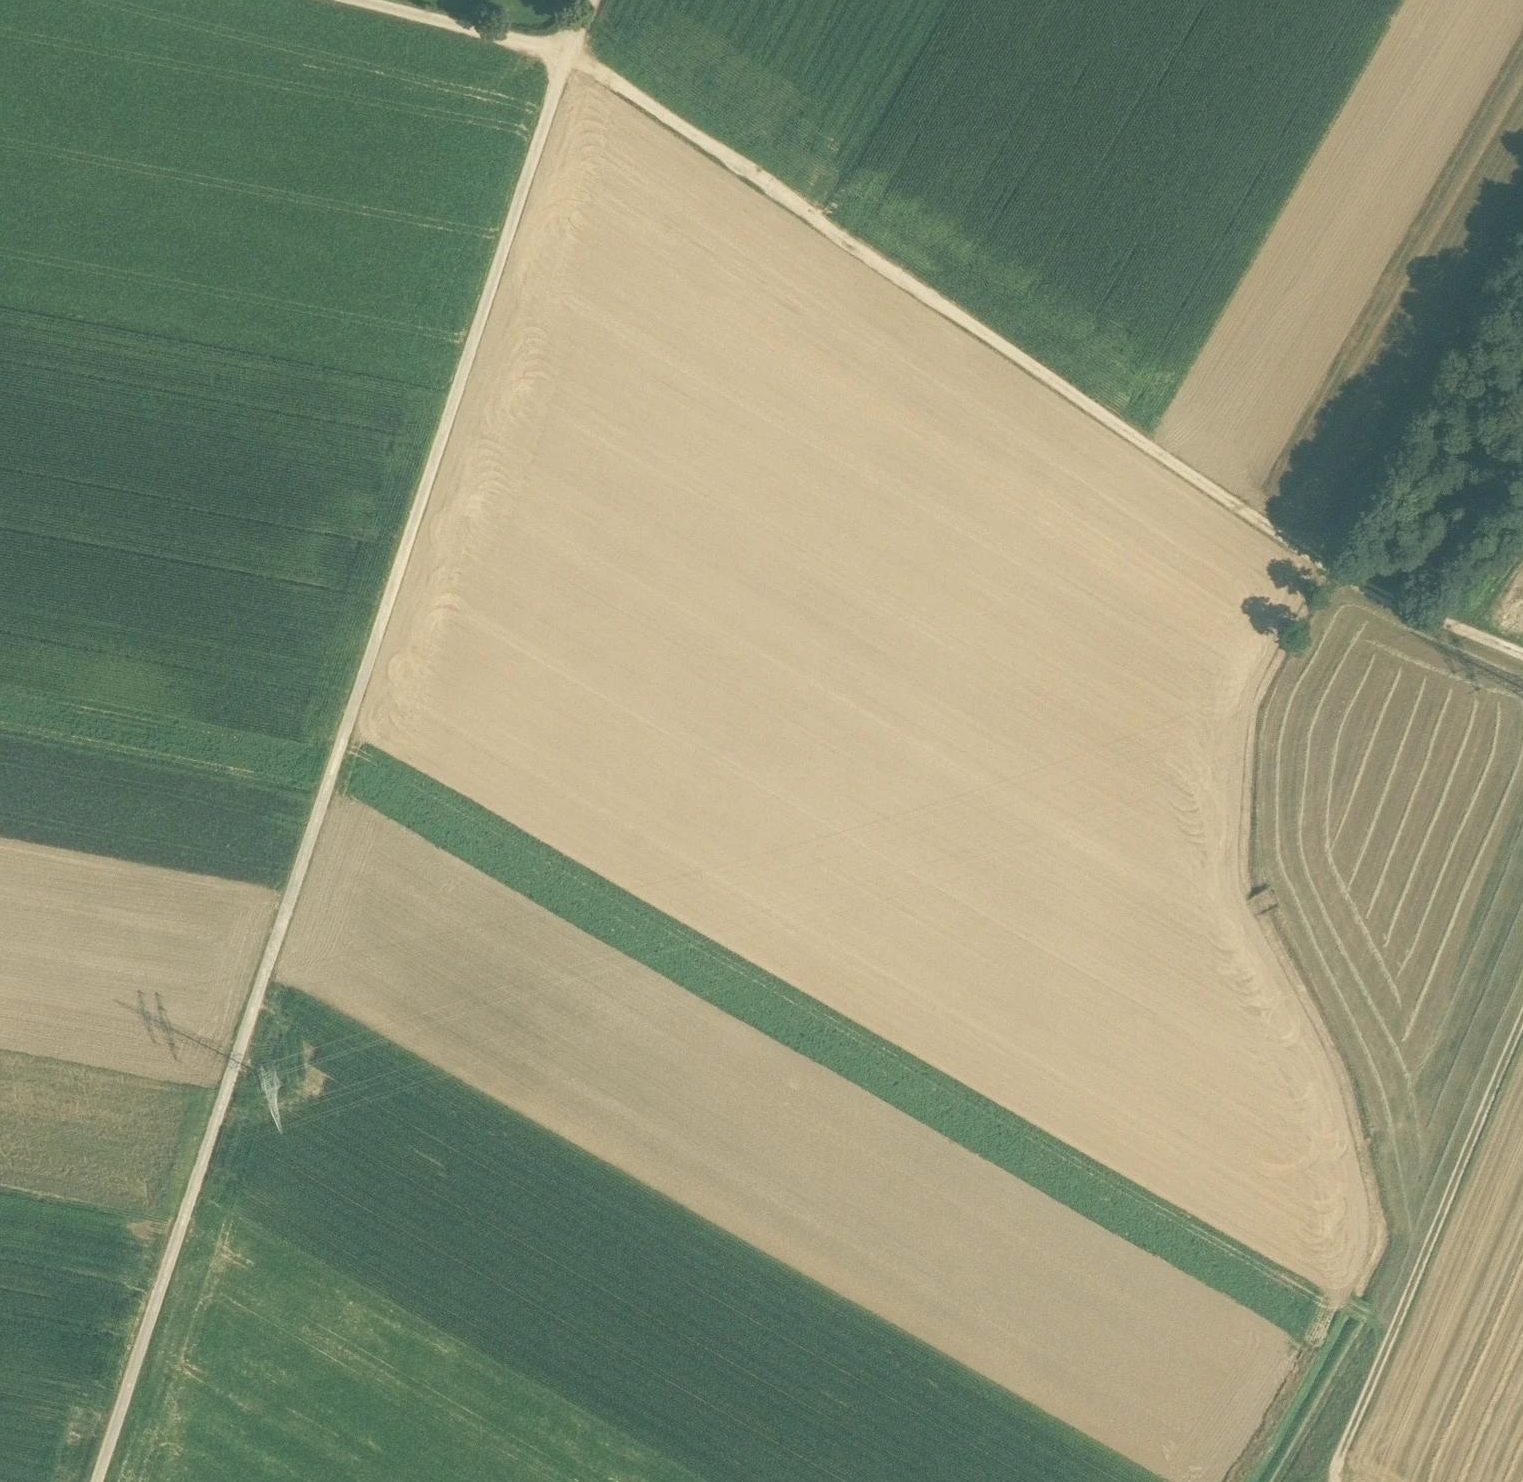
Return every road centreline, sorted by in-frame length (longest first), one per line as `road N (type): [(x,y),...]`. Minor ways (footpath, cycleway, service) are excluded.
road 1 (track): [(98,1481),(569,53),(596,0)]
road 2 (track): [(1522,657),(1304,558),(569,53),(356,0)]
road 3 (track): [(1522,1021),(1333,1481)]

